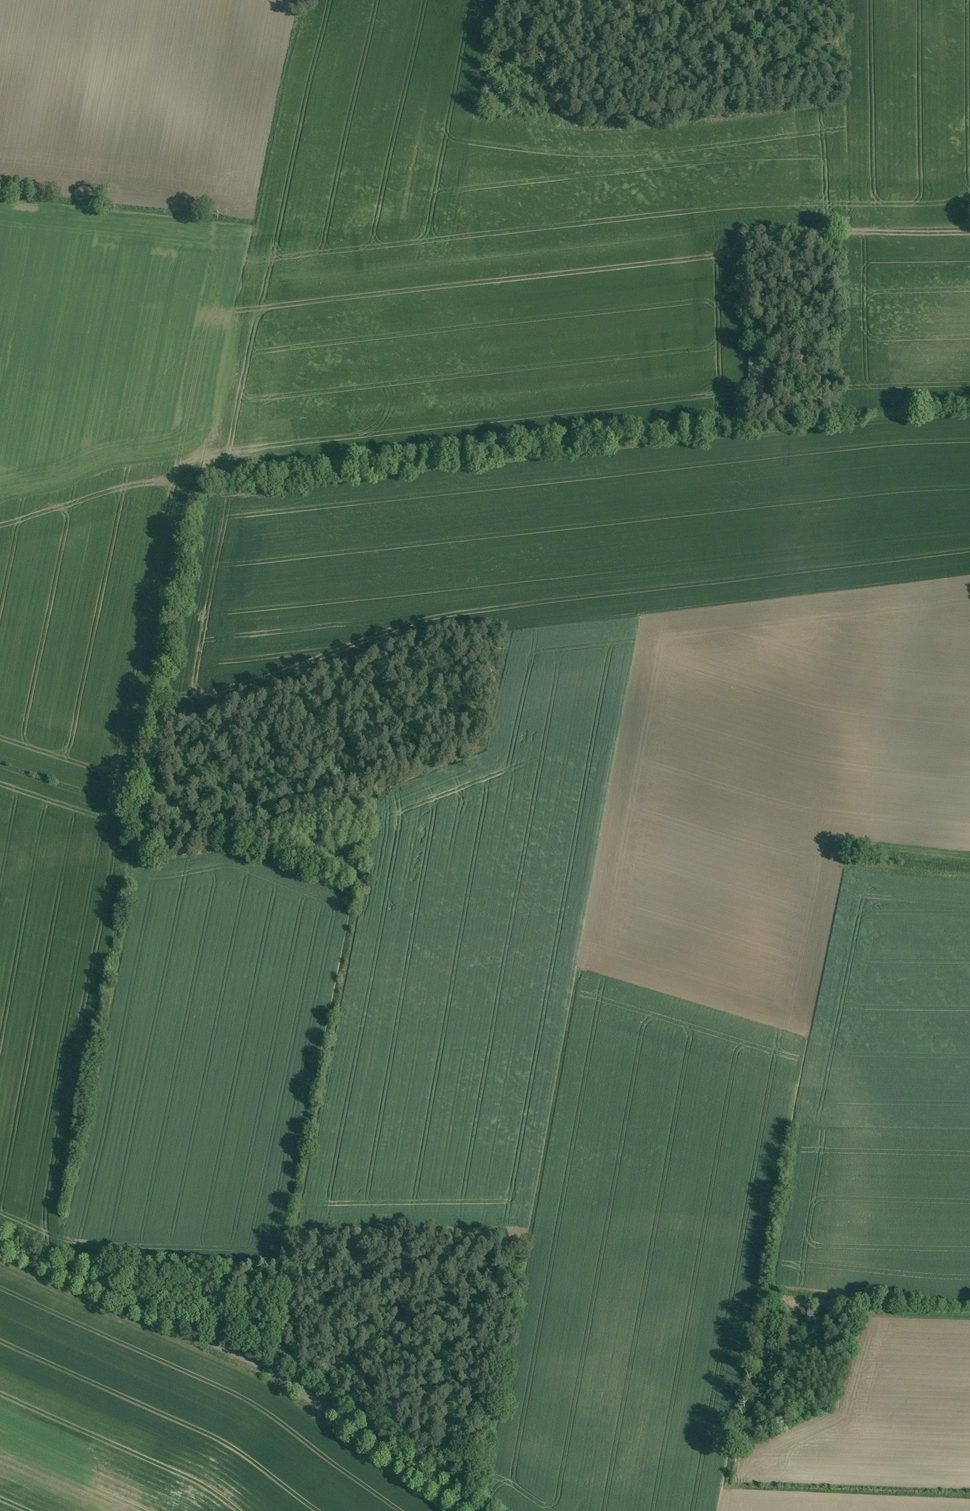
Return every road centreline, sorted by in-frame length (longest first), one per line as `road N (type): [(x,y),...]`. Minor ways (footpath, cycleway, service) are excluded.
road 1 (unclassified): [(468,1510),(262,1367),(0,1246)]

